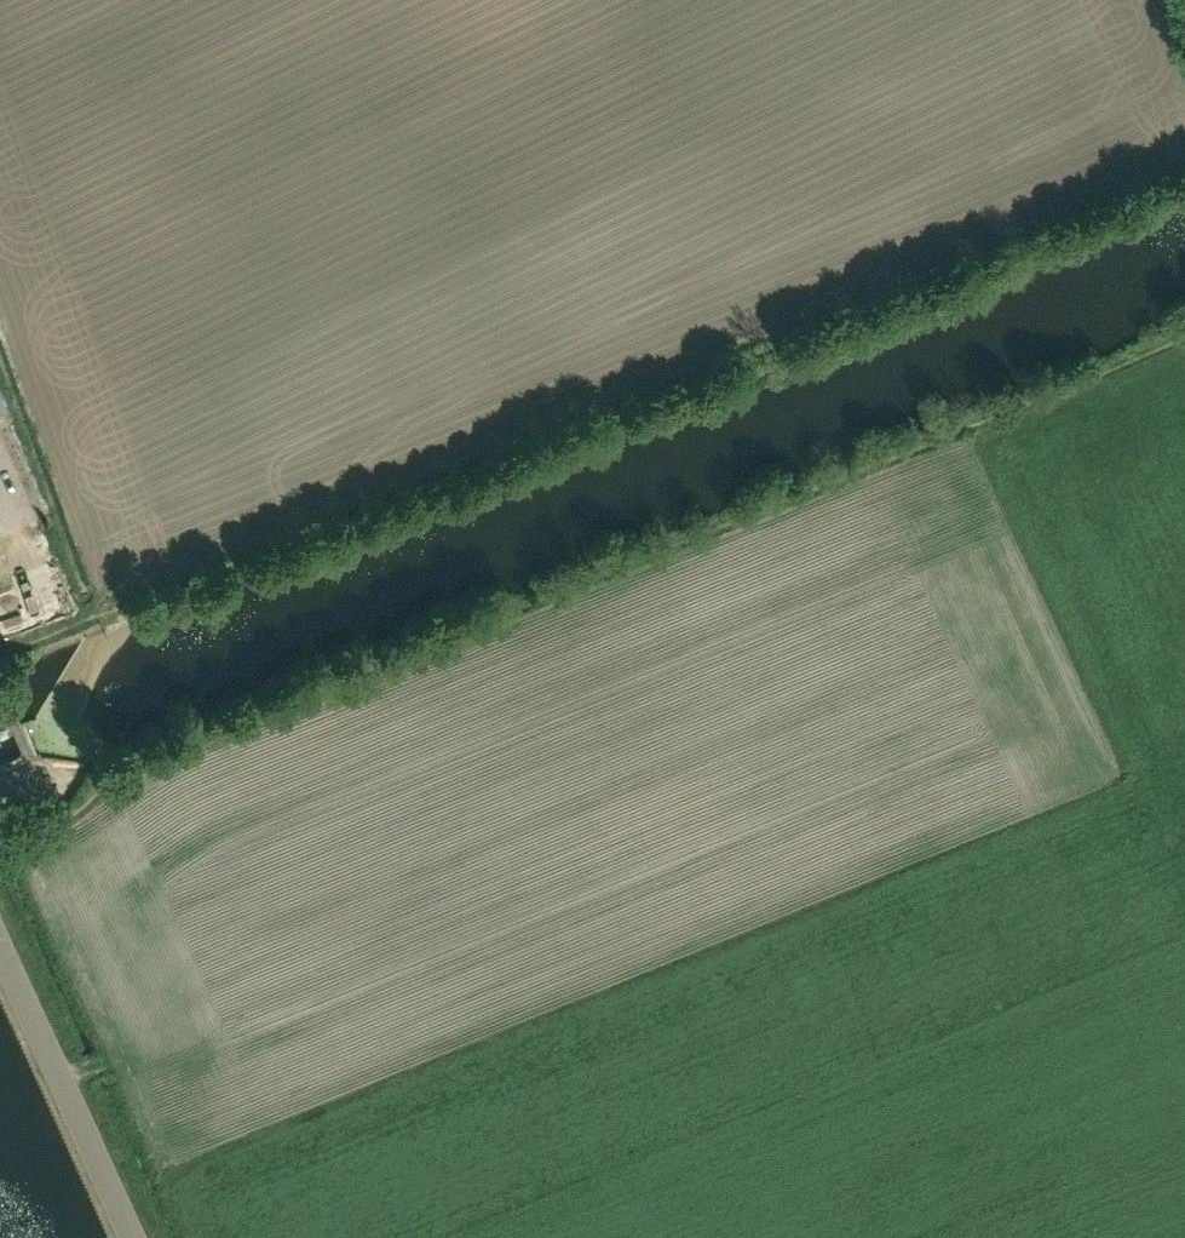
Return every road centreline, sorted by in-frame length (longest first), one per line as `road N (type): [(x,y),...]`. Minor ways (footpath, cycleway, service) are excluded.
road 1 (unclassified): [(131,1237),(0,951)]

